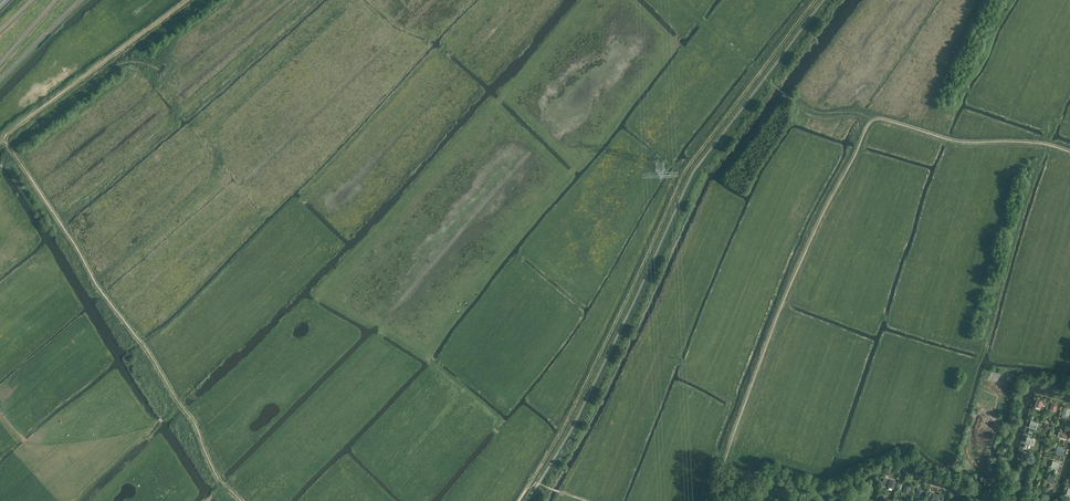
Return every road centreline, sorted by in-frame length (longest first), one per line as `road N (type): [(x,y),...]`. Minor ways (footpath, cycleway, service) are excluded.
road 1 (track): [(817,0),(690,165),(581,393),(519,500)]
road 2 (track): [(240,500),(218,480),(190,416),(61,224)]

